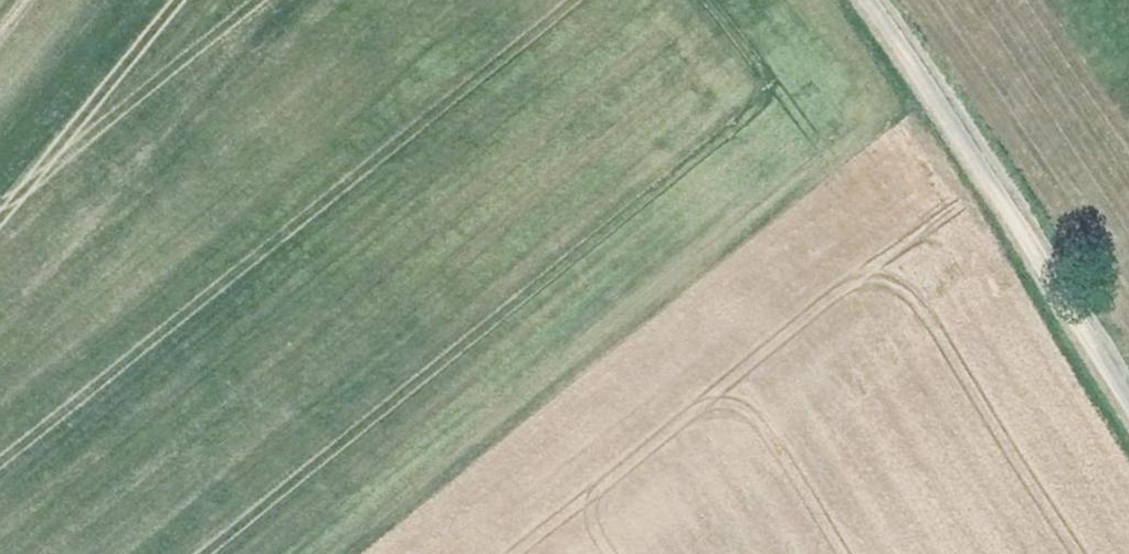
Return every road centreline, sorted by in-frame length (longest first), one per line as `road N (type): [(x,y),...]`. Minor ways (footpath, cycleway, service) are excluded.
road 1 (track): [(1128,407),(859,0)]

